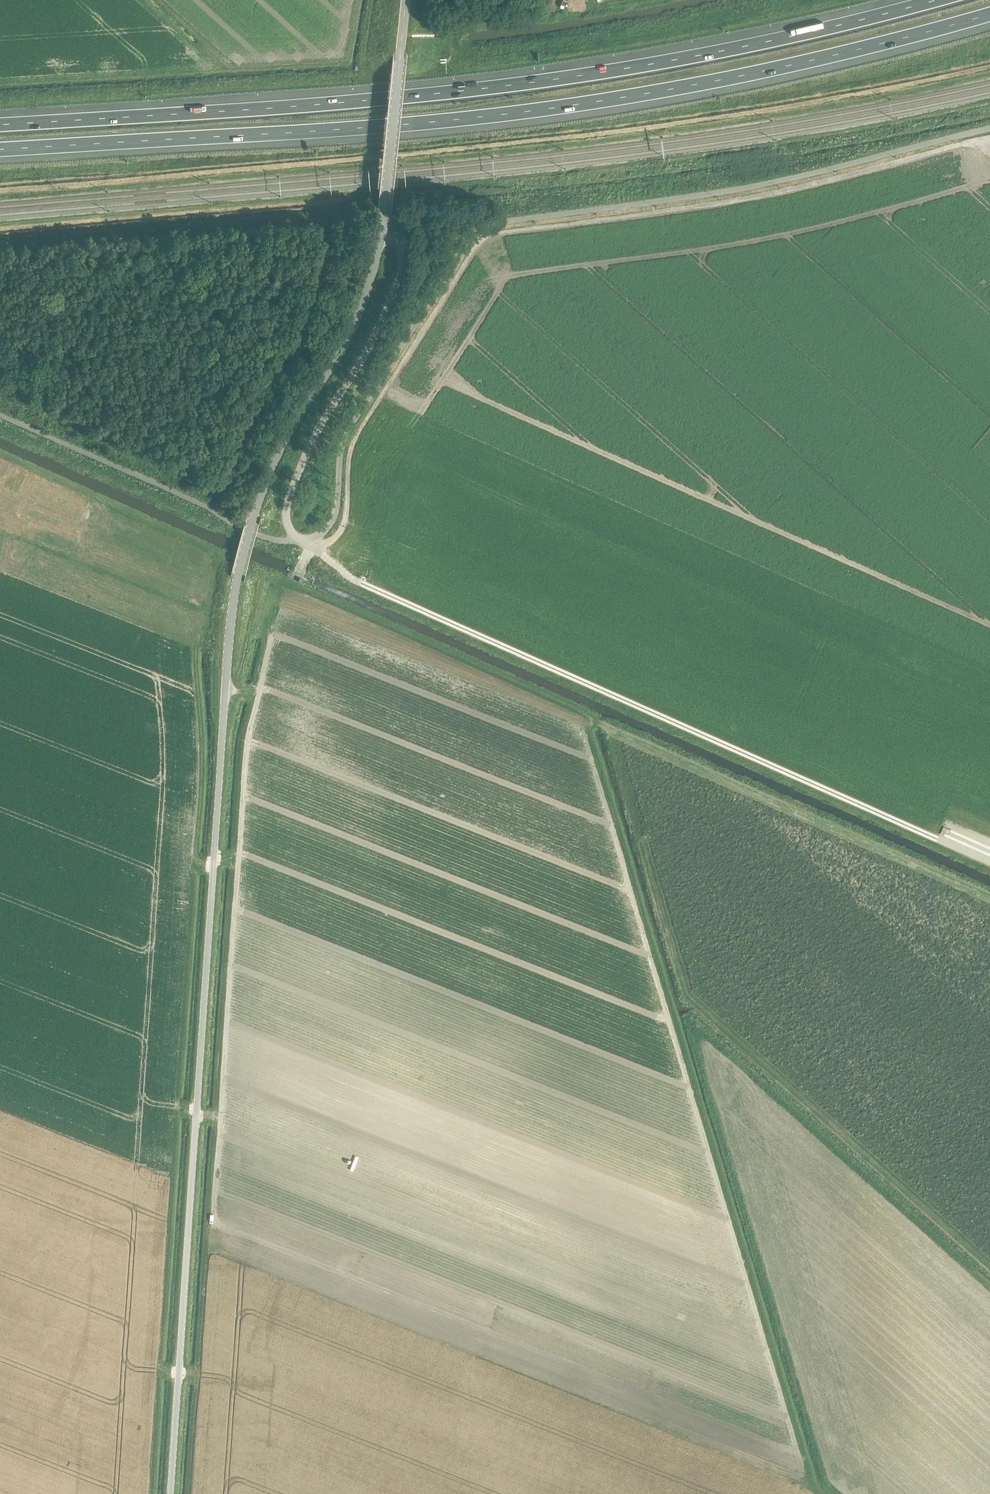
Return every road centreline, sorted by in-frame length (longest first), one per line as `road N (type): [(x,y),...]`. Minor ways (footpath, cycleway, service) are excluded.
road 1 (unclassified): [(171,1493),(239,575),(271,470),(344,344),(382,234)]
road 2 (motorway): [(0,150),(555,108),(782,67),(989,14)]
road 3 (track): [(989,72),(694,128),(496,153),(0,197)]
road 4 (motorway): [(935,0),(766,42),(509,85),(0,125)]
road 5 (track): [(989,146),(970,144),(765,196),(487,235),(357,433),(342,527),(312,547)]
road 6 (track): [(312,547),(365,584),(989,863)]
road 7 (track): [(0,454),(213,551),(197,704),(198,861),(214,868)]
road 8 (unclassified): [(299,540),(286,522),(288,501),(402,267),(402,242),(382,234)]
road 9 (unclassified): [(382,234),(407,0)]

